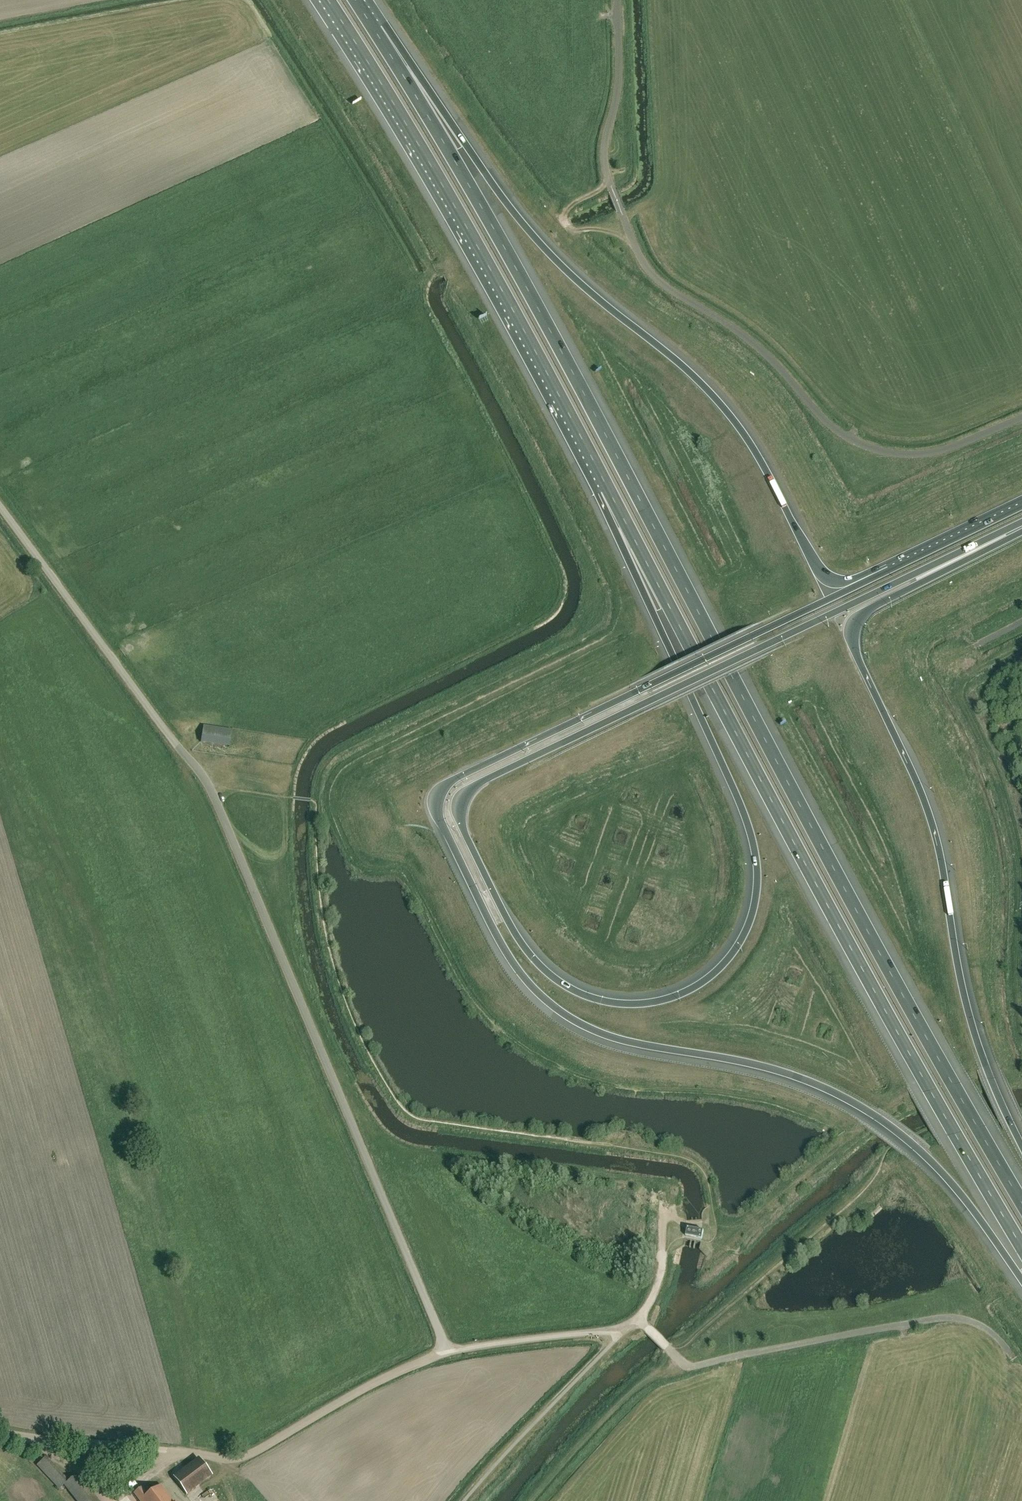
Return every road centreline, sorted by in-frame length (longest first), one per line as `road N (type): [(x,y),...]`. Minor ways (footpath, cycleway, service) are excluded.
road 1 (motorway): [(1021,1202),(833,867),(484,212),(375,32)]
road 2 (unclassified): [(448,1352),(207,783),(0,507)]
road 3 (motorway): [(607,486),(653,612),(746,817),(757,886),(741,940),(718,970),(667,999),(610,1002),(569,987),(511,927),(462,829),(461,808)]
road 4 (motorway): [(607,486),(840,929),(1021,1245)]
road 5 (motorway): [(439,802),(497,937),(553,1007),(612,1037),(798,1078),(877,1117),(955,1186),(1021,1279)]
road 6 (motorway): [(882,574),(840,581),(820,572),(740,427),(689,373),(539,243),(375,32)]
road 7 (motorway): [(1021,1147),(969,1017),(929,813),(851,635),(868,609),(1021,530)]
road 8 (trunk): [(461,808),(482,782),(1021,522)]
road 9 (motorway): [(328,0),(424,153),(607,486)]
road 10 (trunk): [(882,574),(460,776),(439,802)]
road 11 (track): [(199,1454),(240,1457),(392,1373),(448,1352),(588,1333),(617,1337)]
road 12 (unclassified): [(617,1337),(638,1319),(687,1367),(948,1318),(982,1327),(1012,1357)]
road 13 (unclassified): [(0,1431),(199,1454)]
road 14 (unclassified): [(834,428),(870,448),(917,456),(1021,418)]
road 15 (trunk): [(1021,506),(882,574)]
road 16 (track): [(609,180),(567,210),(565,224),(607,230),(637,252)]

